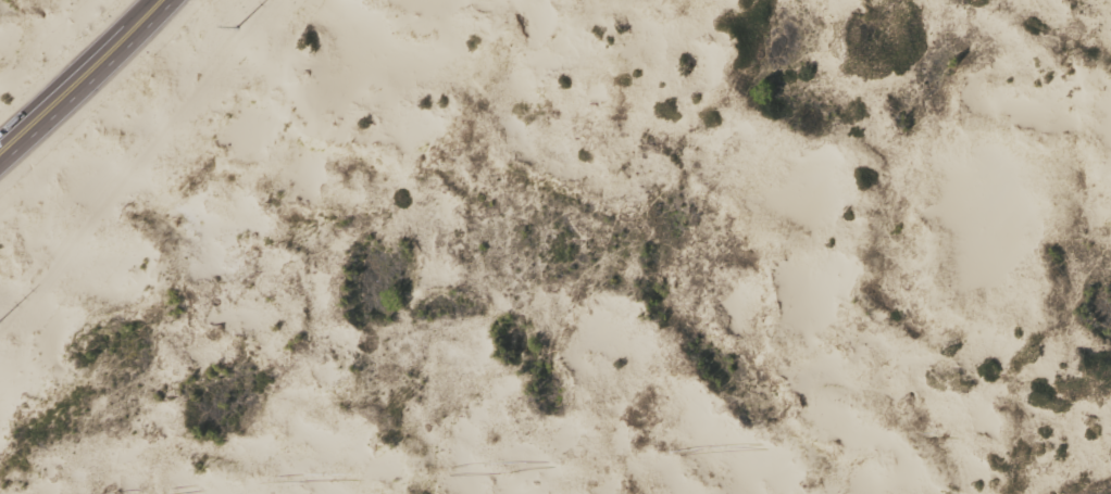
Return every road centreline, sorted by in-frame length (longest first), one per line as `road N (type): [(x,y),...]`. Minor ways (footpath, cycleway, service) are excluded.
road 1 (primary): [(0,159),(173,0)]

